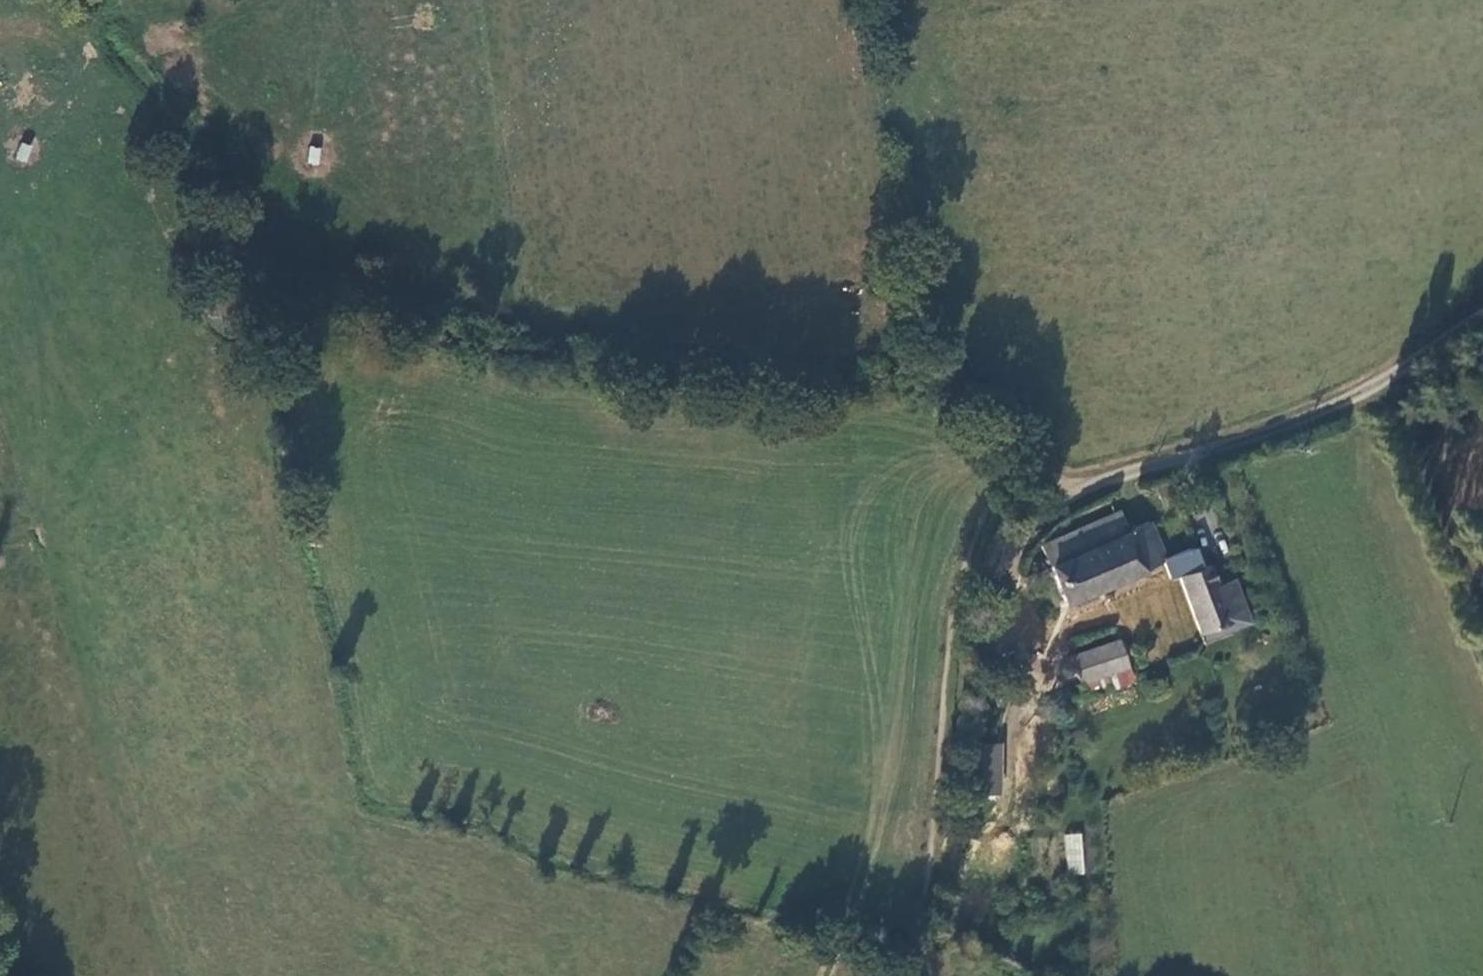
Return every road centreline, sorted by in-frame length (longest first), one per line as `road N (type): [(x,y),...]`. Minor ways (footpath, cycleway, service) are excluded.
road 1 (unclassified): [(1082,488),(1323,411),(1482,316)]

